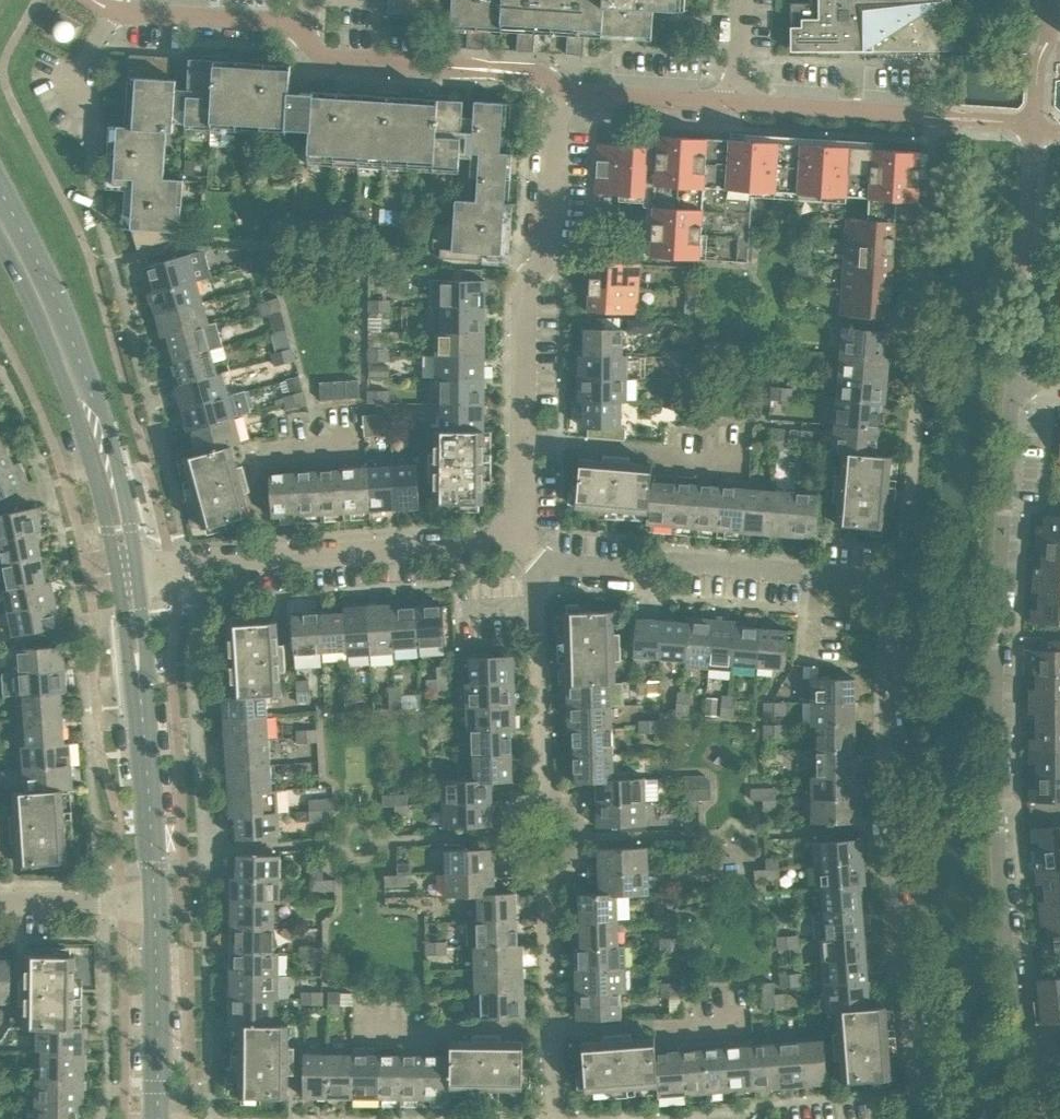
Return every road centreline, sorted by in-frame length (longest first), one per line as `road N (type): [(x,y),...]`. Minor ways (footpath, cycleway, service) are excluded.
road 1 (residential): [(135,569),(517,537),(525,290),(546,254),(554,133),(570,92)]
road 2 (residential): [(1059,379),(1018,380),(1011,389),(994,636),(999,859),(1016,1031),(1023,1066),(1059,1070)]
road 3 (residential): [(919,1118),(912,999),(897,943),(885,827),(889,585)]
road 4 (residential): [(889,585),(899,568),(933,116)]
road 5 (tertiary): [(135,569),(91,389),(0,190)]
road 6 (residential): [(889,585),(667,561),(644,572),(540,564)]
road 7 (tertiary): [(0,244),(81,426),(114,571)]
road 8 (residential): [(76,107),(116,10),(293,24)]
road 9 (tertiary): [(158,1118),(155,901)]
road 10 (residential): [(933,116),(734,104)]
road 11 (tertiary): [(114,571),(145,741)]
road 12 (tertiary): [(145,741),(135,569)]
road 13 (residential): [(734,104),(570,92)]
road 14 (tertiary): [(155,901),(145,741)]
road 15 (residential): [(293,24),(330,58),(436,67)]
road 16 (residential): [(0,901),(155,901)]

